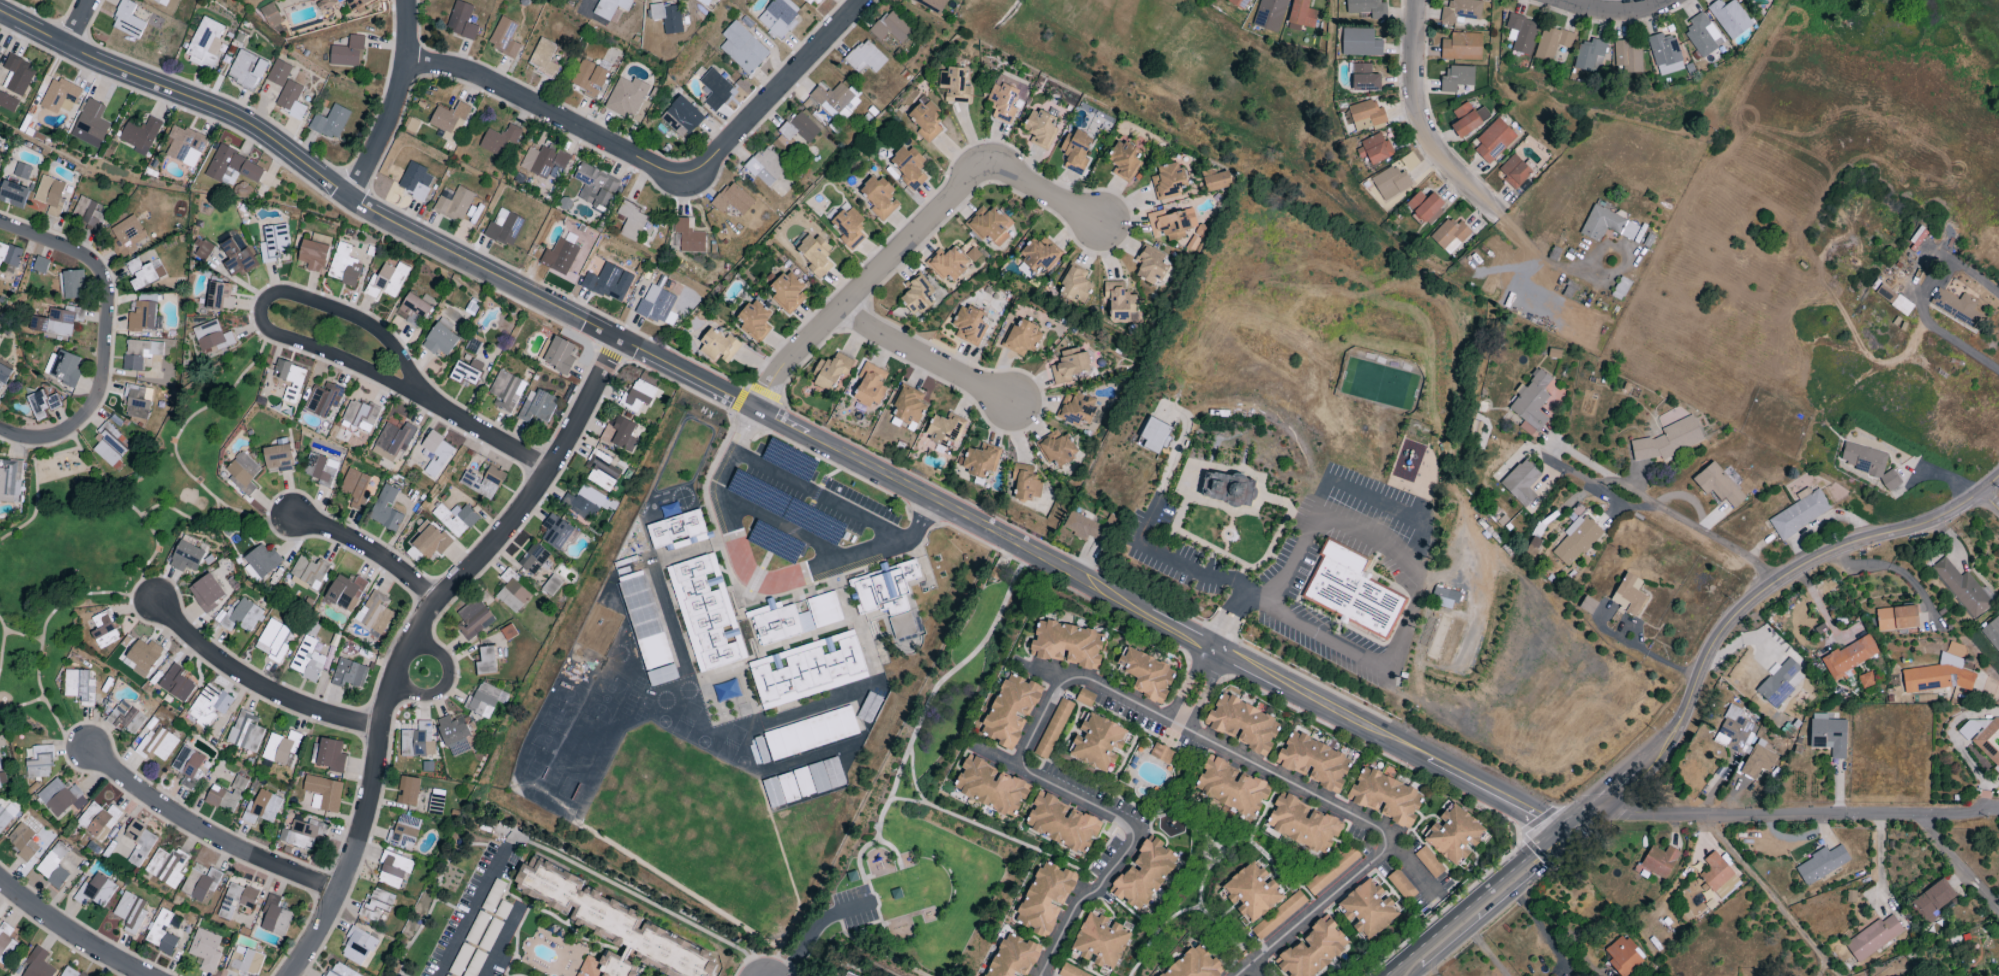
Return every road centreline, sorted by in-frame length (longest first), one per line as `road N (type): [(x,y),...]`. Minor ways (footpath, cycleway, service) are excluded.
road 1 (tertiary): [(0,13),(233,117),(396,225),(1216,649)]
road 2 (residential): [(289,975),(327,917),(368,813),(381,725),(405,653),(435,603),(530,502),(620,339)]
road 3 (residential): [(1014,771),(1059,688),(1082,682),(1382,834),(1378,858),(1242,975)]
road 4 (secondary): [(1998,477),(1964,509),(1844,547),(1738,614),(1708,652),(1662,748),(1564,836)]
road 5 (residential): [(405,60),(479,76),(664,169),(698,169),(866,0)]
road 6 (residential): [(757,410),(792,360),(984,174),(998,172),(1102,224)]
road 7 (residential): [(1998,908),(1920,814),(1591,814)]
road 8 (tertiary): [(1216,649),(1564,836)]
road 9 (residential): [(356,366),(417,394),(373,330),(302,297),(263,303),(263,326),(283,341),(356,366)]
road 10 (residential): [(1044,975),(1078,908),(1103,887),(1132,840),(1122,825),(970,747)]
road 11 (residential): [(0,428),(42,436),(89,409),(102,375),(107,294),(86,256),(0,223)]
road 12 (residential): [(92,749),(236,849),(340,888)]
road 13 (residential): [(156,603),(233,669),(294,702),(381,725)]
road 14 (residential): [(1502,217),(1439,156),(1422,127),(1417,0)]
road 15 (secondary): [(1564,836),(1522,860),(1392,968)]
road 16 (residential): [(348,196),(395,105),(406,0)]
road 17 (residential): [(1706,817),(1840,975)]
road 18 (secondary): [(1423,972),(1545,869),(1564,836)]
road 19 (residential): [(843,311),(1011,404)]
road 20 (residential): [(0,879),(78,937),(151,975)]
road 21 (residential): [(294,518),(390,560),(435,603)]
road 22 (residential): [(417,394),(552,468)]

